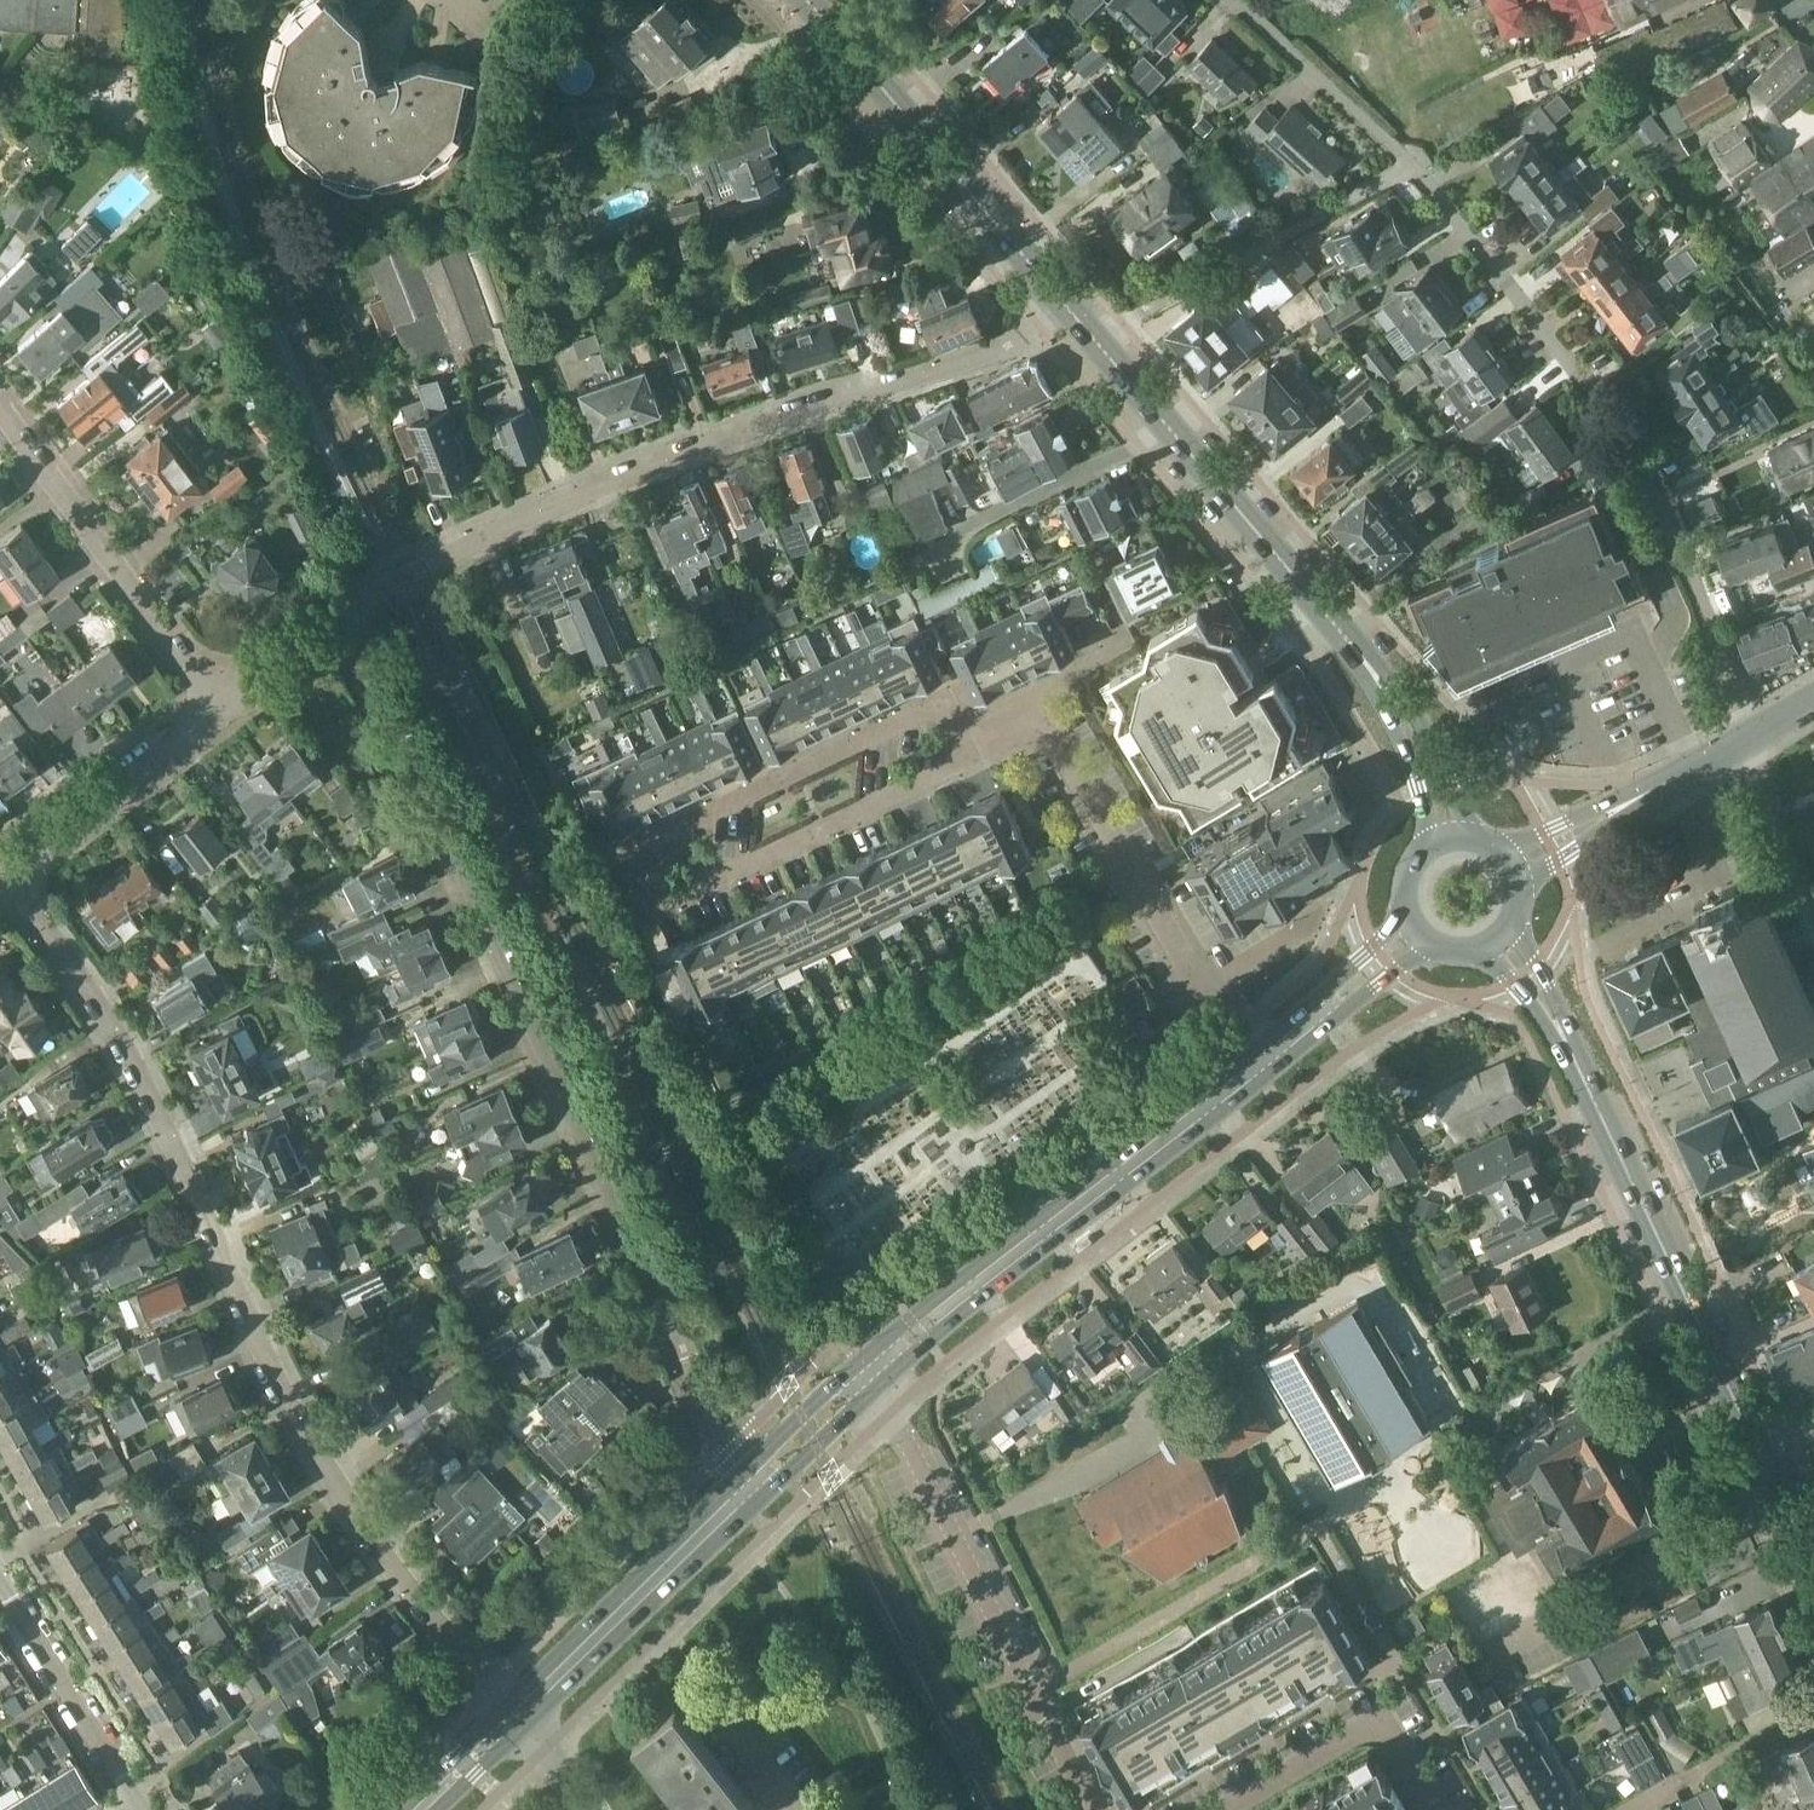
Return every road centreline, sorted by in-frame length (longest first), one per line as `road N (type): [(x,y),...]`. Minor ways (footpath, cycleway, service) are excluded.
road 1 (residential): [(4,871),(140,1078),(267,1369),(322,1469),(371,1548),(517,1716)]
road 2 (residential): [(746,1492),(442,842),(323,621)]
road 3 (residential): [(1072,327),(739,435),(447,552),(323,621)]
road 4 (residential): [(1408,164),(1600,402),(1633,454),(1681,548),(1751,735)]
road 5 (secondary): [(1813,1570),(1575,1060)]
road 6 (tertiary): [(864,1378),(1257,1068)]
road 7 (residential): [(1102,1809),(1037,1704),(908,1443),(864,1378)]
road 8 (residential): [(972,759),(1049,722),(1143,896),(1257,1068)]
road 9 (residential): [(972,759),(943,701),(624,849),(654,910)]
road 10 (secondary): [(1376,672),(1072,327)]
road 11 (secondary): [(1072,327),(806,0)]
road 12 (residential): [(1408,164),(1108,316),(1072,327)]
road 13 (residential): [(220,709),(0,420)]
road 14 (residential): [(654,910),(972,759)]
road 15 (tertiary): [(517,1716),(746,1492)]
road 16 (residential): [(1434,1809),(1381,1725),(1225,1809)]
road 17 (residential): [(4,871),(220,709)]
road 18 (residential): [(138,1809),(0,1582)]
road 19 (residential): [(1239,0),(1408,164)]
road 20 (tertiary): [(1257,1068),(1432,945)]
road 21 (tertiary): [(1405,915),(1257,1068)]
road 22 (secondary): [(1468,832),(1421,719),(1376,672)]
road 23 (residential): [(1751,735),(1813,911)]
road 24 (secondary): [(1376,672),(1433,839)]
road 25 (residential): [(1522,882),(1608,831),(1658,787)]
road 26 (residential): [(1658,787),(1505,850)]
road 27 (tertiary): [(746,1492),(864,1378)]
road 28 (secondary): [(1575,1060),(1564,1014),(1515,924)]
road 29 (secondary): [(1483,950),(1575,1060)]
road 30 (residential): [(323,621),(220,709)]
road 31 (tertiary): [(421,1809),(517,1716)]

